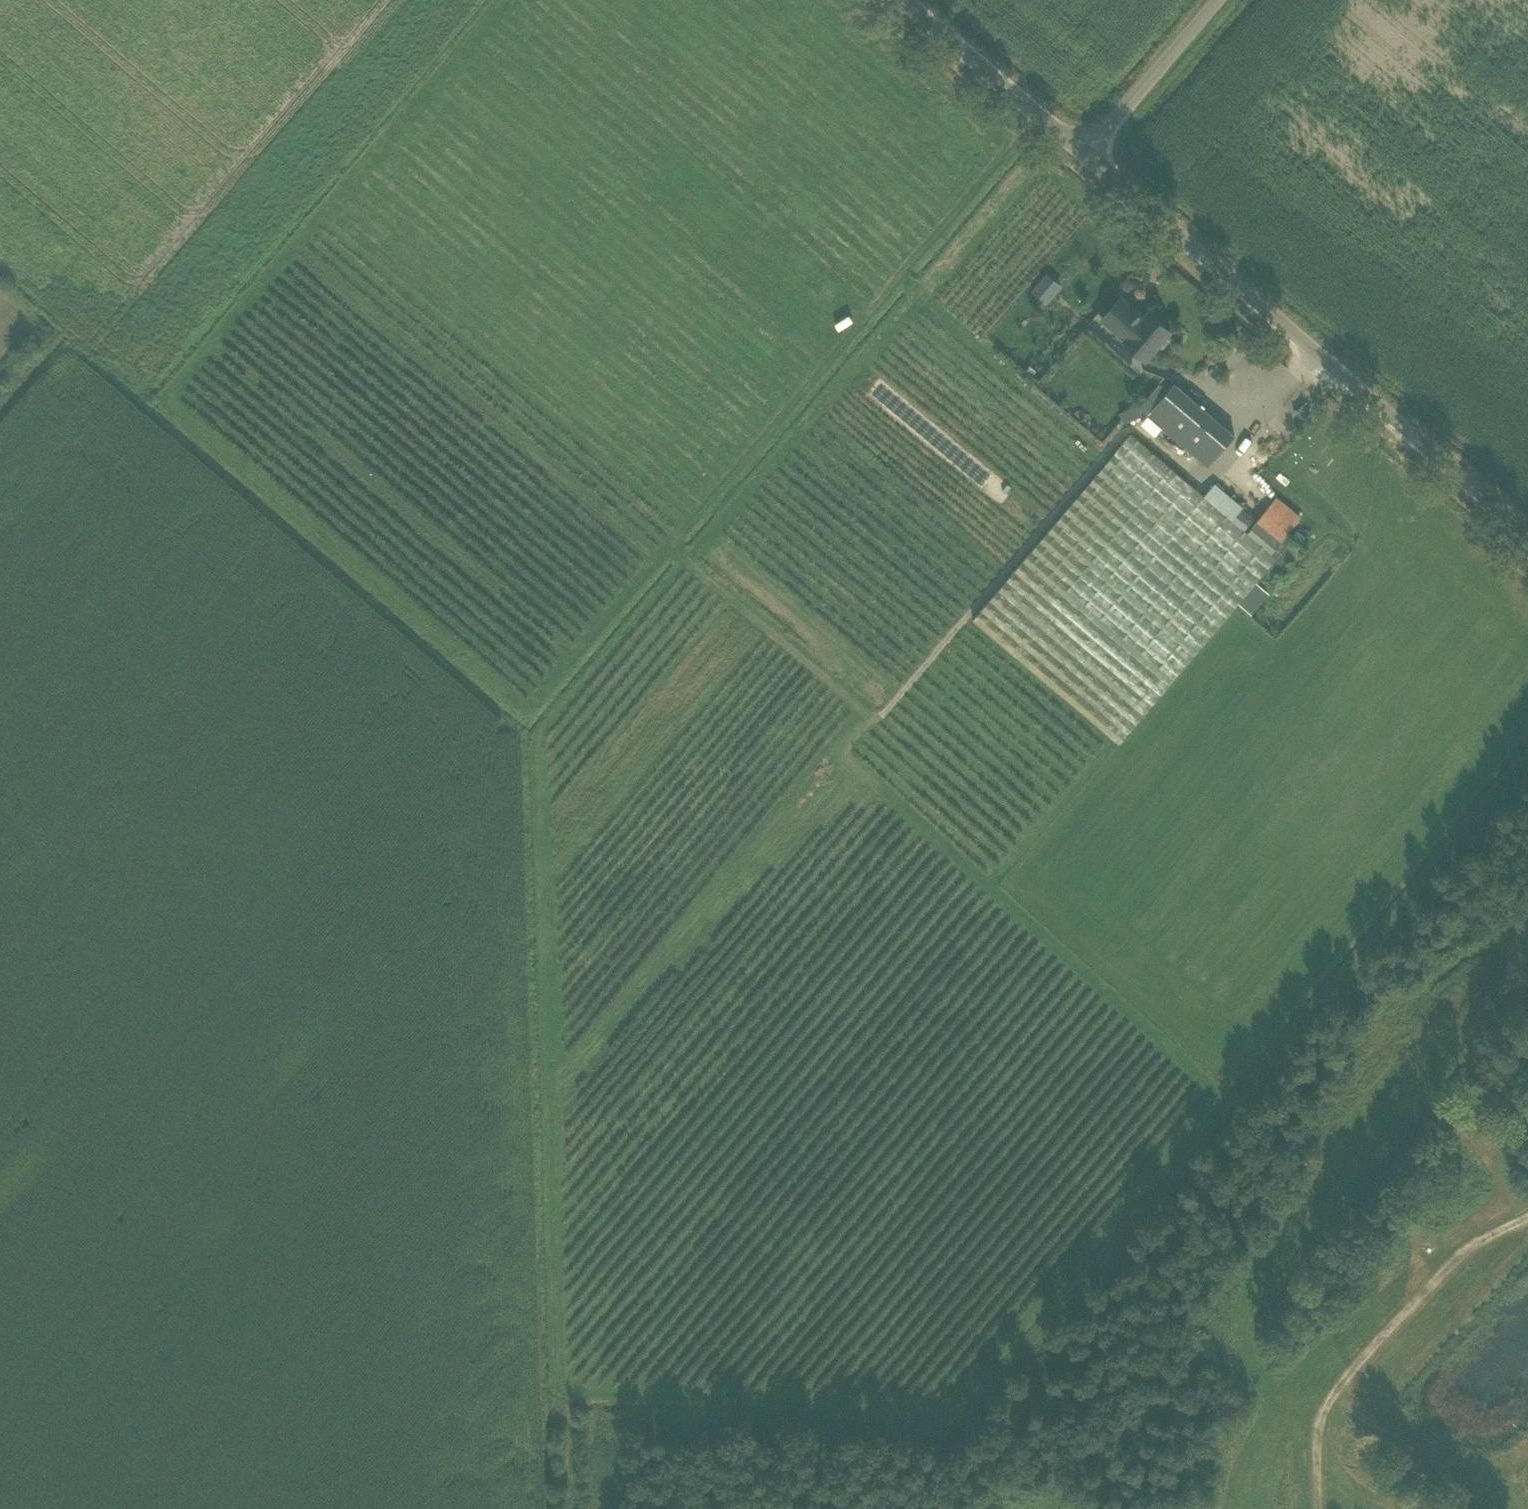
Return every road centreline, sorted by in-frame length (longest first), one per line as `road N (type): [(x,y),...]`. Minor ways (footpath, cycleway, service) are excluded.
road 1 (unclassified): [(1527,534),(1085,152)]
road 2 (track): [(1313,1508),(1310,1434),(1330,1395),(1457,1260),(1527,1212)]
road 3 (unclassified): [(1085,152),(908,0)]
road 4 (unclassified): [(1085,152),(1217,0)]

